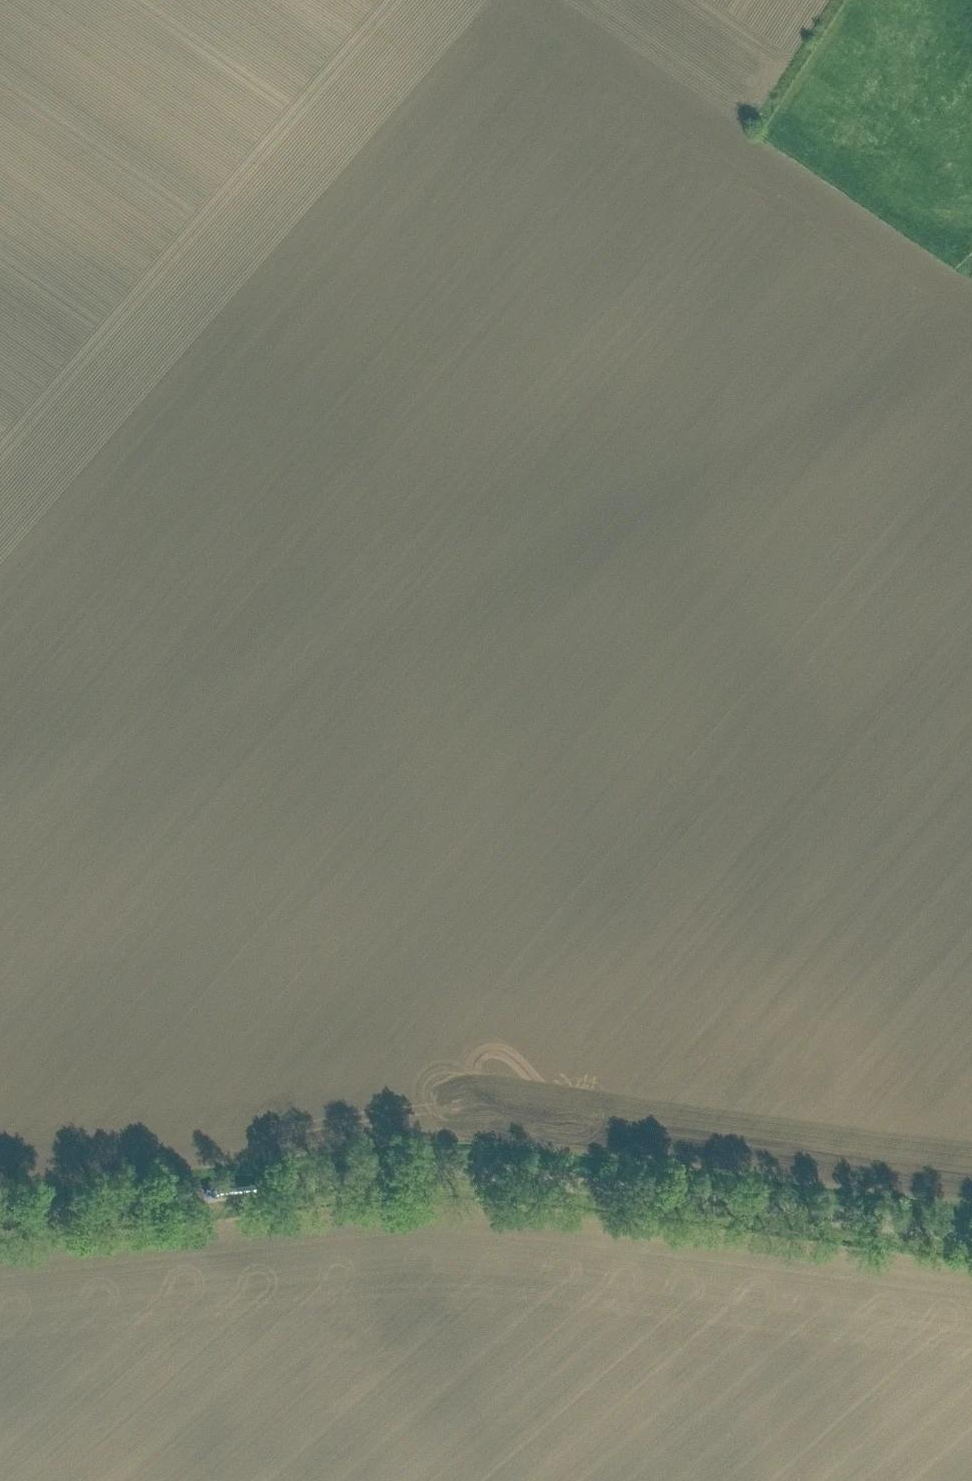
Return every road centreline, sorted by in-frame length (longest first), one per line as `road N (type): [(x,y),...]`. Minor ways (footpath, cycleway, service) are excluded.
road 1 (unclassified): [(0,1222),(375,1178),(459,1176),(971,1241)]

